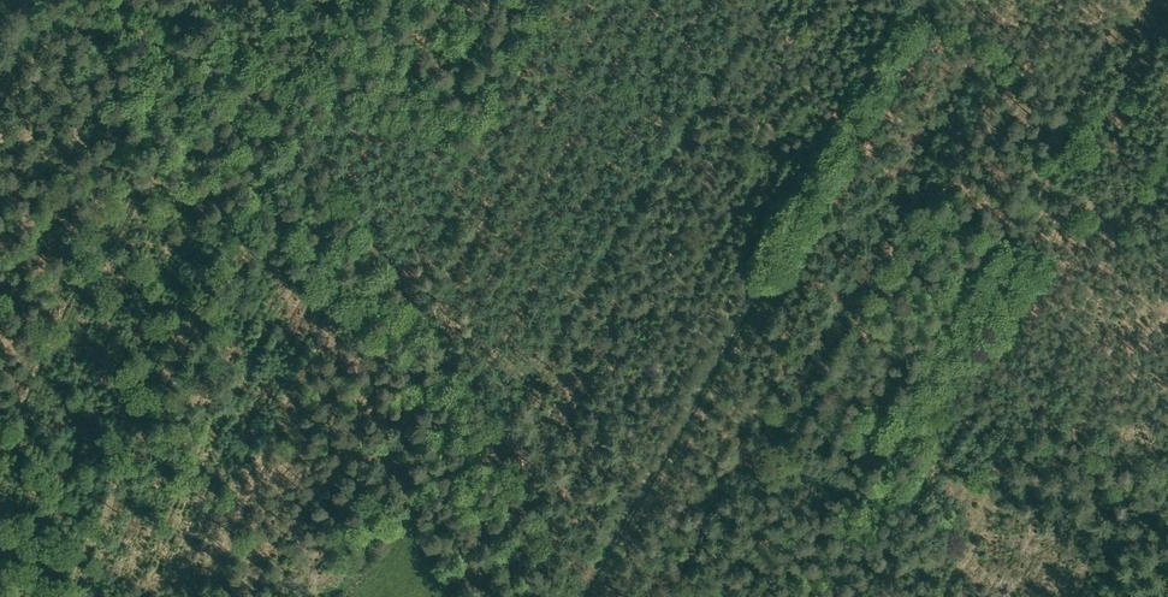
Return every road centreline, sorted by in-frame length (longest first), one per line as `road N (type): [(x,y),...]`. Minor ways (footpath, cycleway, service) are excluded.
road 1 (track): [(559,596),(473,409),(320,159),(289,126),(95,0)]
road 2 (track): [(573,596),(930,0)]

